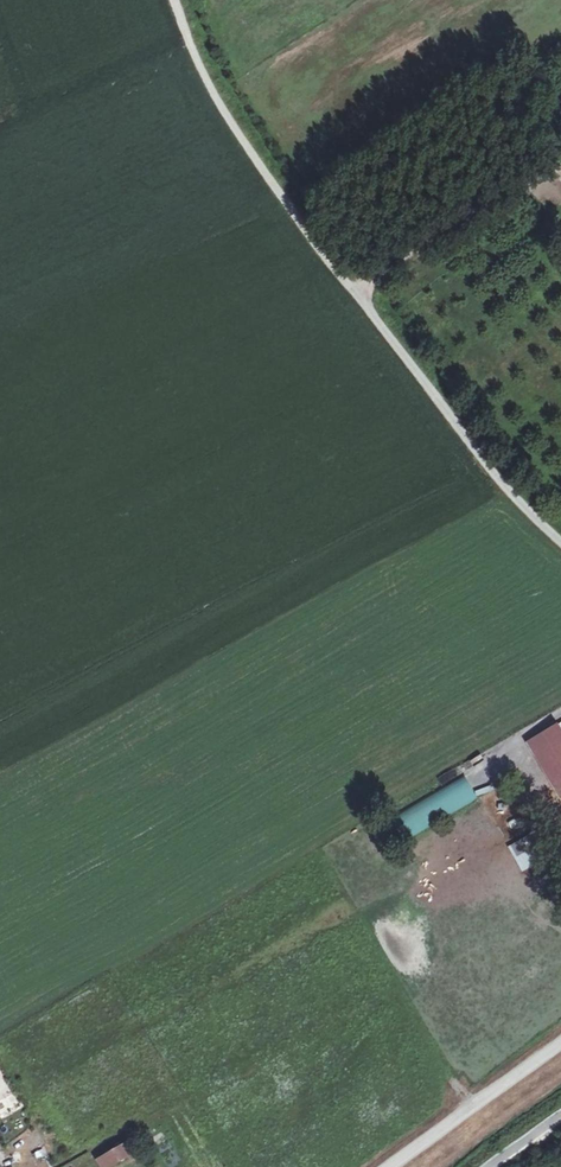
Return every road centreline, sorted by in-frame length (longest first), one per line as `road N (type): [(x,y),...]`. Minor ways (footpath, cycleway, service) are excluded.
road 1 (track): [(174,0),(234,131),(496,477),(560,542)]
road 2 (track): [(365,306),(376,269),(404,248),(560,159)]
road 3 (track): [(560,1033),(377,1166)]

